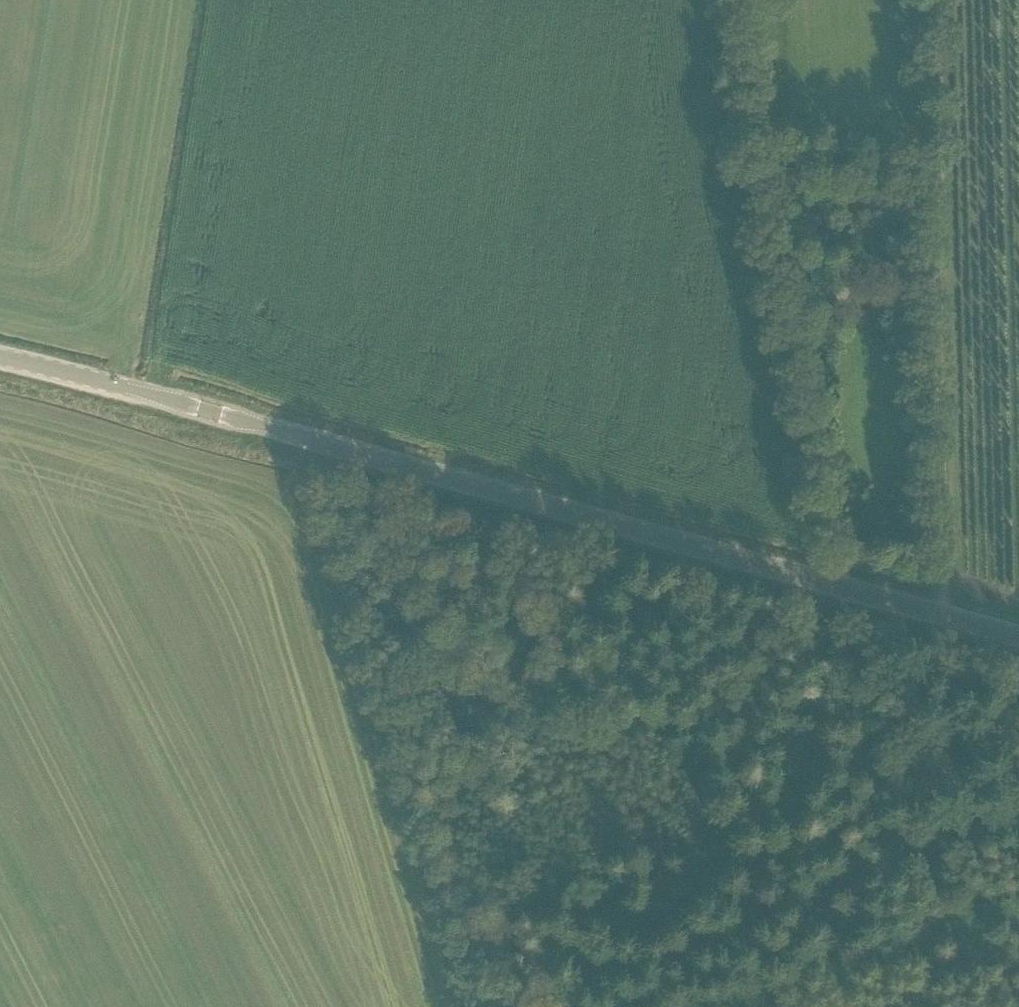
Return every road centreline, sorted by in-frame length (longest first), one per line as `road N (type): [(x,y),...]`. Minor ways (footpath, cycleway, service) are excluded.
road 1 (tertiary): [(0,354),(1018,635)]

